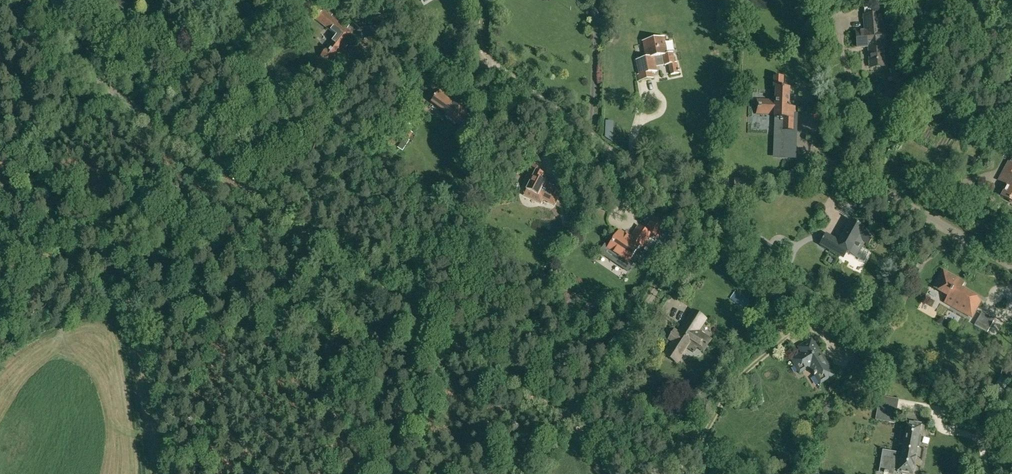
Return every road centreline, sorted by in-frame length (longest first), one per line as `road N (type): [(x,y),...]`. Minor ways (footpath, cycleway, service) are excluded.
road 1 (unclassified): [(571,416),(0,9)]
road 2 (residential): [(592,128),(677,185),(692,199),(695,219),(571,416)]
road 3 (track): [(0,331),(54,285),(98,290),(132,305),(158,334),(210,473)]
road 4 (residential): [(830,165),(1011,269)]

